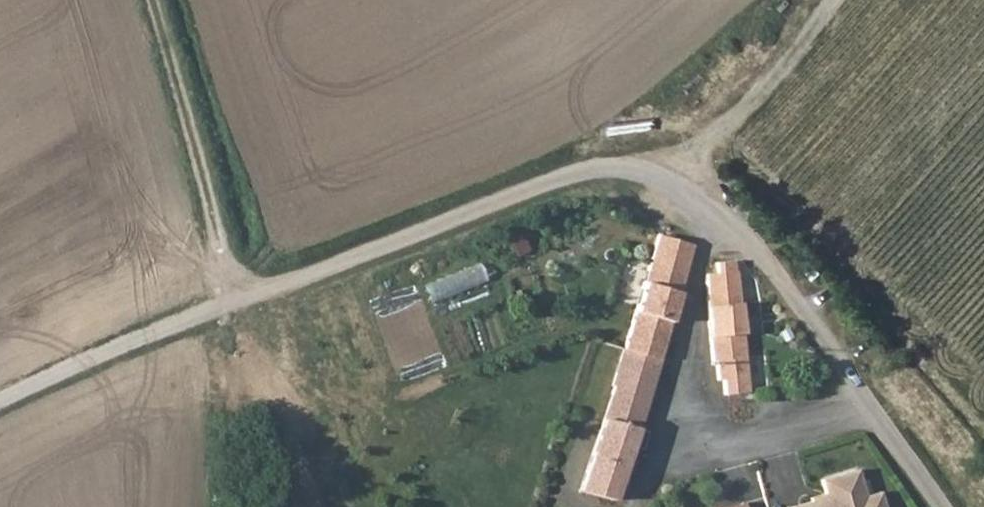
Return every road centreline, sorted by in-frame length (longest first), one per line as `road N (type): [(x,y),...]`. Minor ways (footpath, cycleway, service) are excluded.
road 1 (unclassified): [(935,506),(724,222),(665,174),(581,171),(243,299),(0,408)]
road 2 (track): [(243,299),(155,0)]
road 3 (track): [(665,174),(826,0)]

